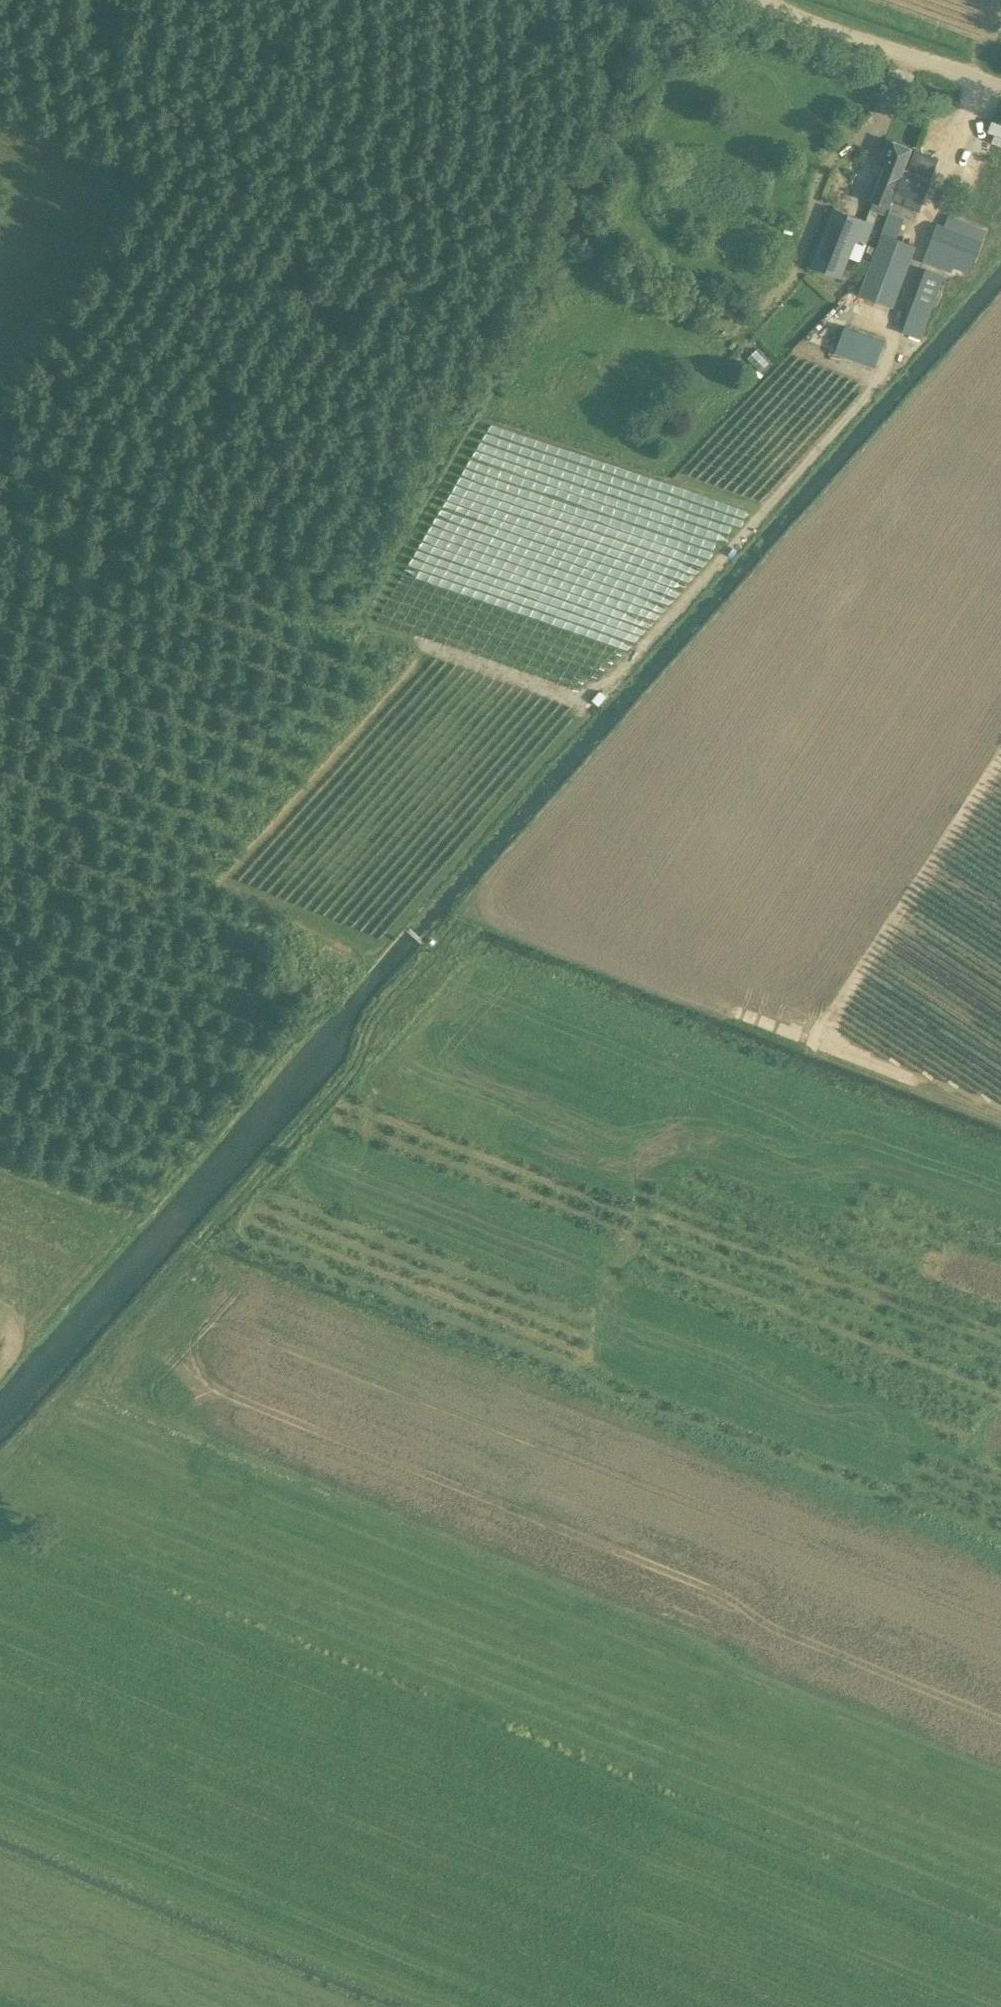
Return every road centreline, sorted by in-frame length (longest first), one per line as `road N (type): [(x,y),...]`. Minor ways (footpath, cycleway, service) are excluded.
road 1 (unclassified): [(1000,92),(757,0)]

